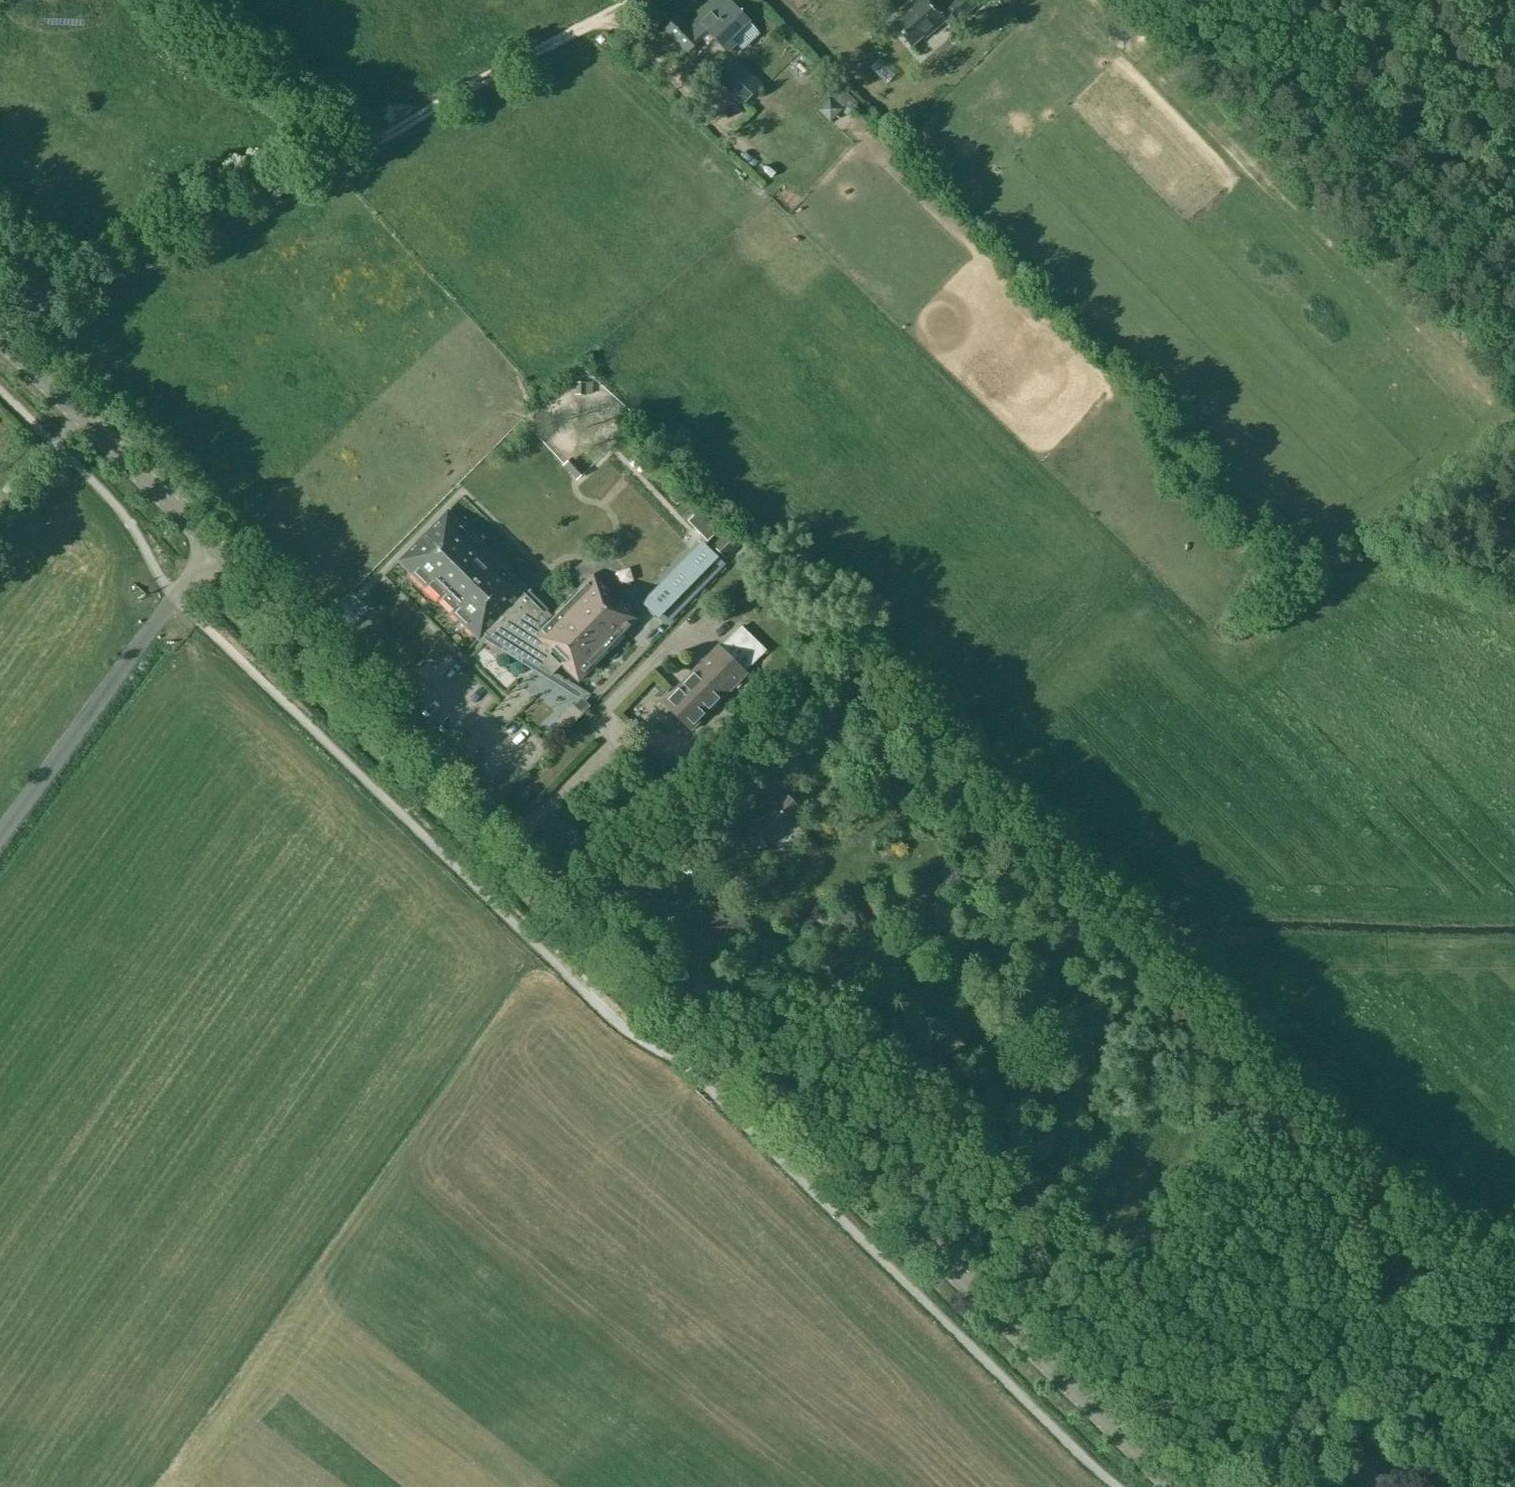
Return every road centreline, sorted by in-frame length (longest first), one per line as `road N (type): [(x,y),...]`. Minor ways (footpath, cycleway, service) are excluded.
road 1 (tertiary): [(1175,1486),(0,338)]
road 2 (track): [(632,0),(330,164),(72,288)]
road 3 (track): [(1514,131),(1379,201),(1177,0)]
road 4 (track): [(347,155),(143,0)]

